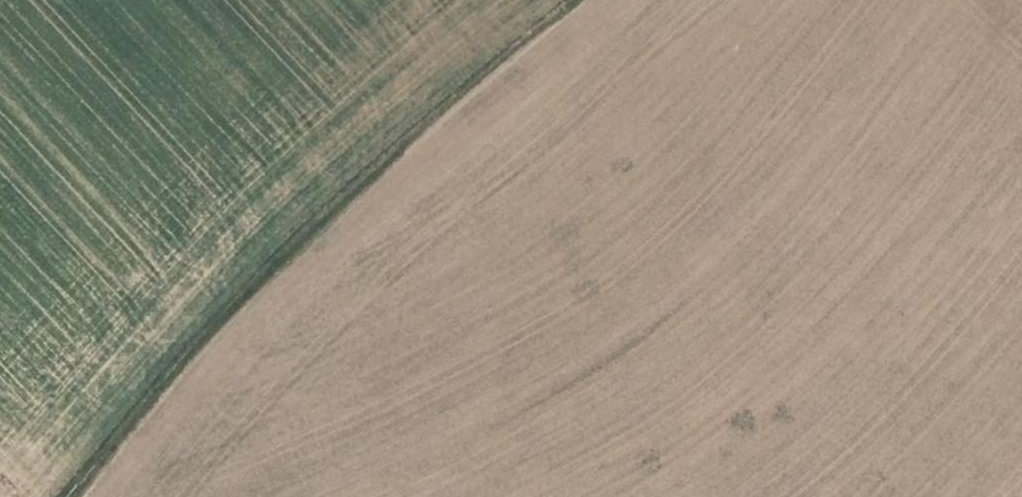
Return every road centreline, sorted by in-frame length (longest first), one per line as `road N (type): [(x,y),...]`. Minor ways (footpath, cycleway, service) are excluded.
road 1 (track): [(590,0),(327,217),(84,496)]

